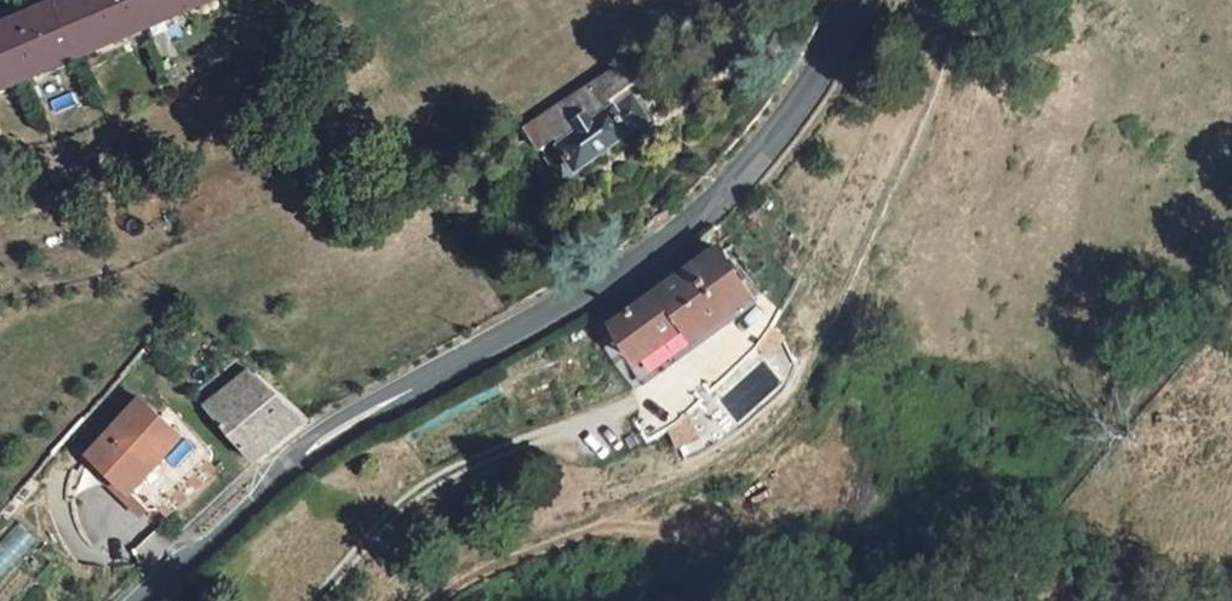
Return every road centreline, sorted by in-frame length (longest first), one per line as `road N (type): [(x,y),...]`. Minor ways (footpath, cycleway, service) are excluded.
road 1 (tertiary): [(148,600),(270,485),(339,434),(683,232),(767,150),(856,0)]
road 2 (track): [(453,600),(535,546),(674,498),(763,434),(815,367),(957,37)]

